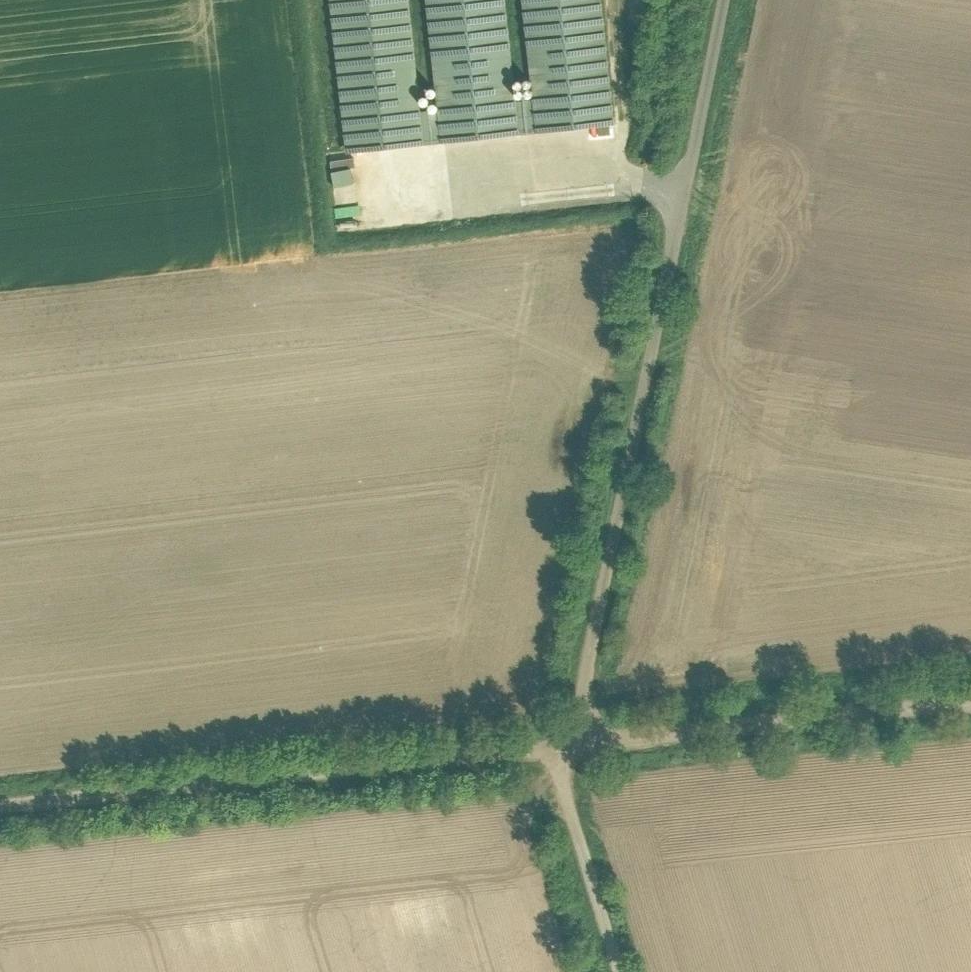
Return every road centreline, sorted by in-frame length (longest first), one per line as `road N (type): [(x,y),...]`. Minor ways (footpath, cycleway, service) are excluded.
road 1 (unclassified): [(559,746),(580,718),(727,0)]
road 2 (unclassified): [(0,807),(559,746)]
road 3 (unclassified): [(559,746),(970,702)]
road 4 (unclassified): [(627,971),(559,746)]

